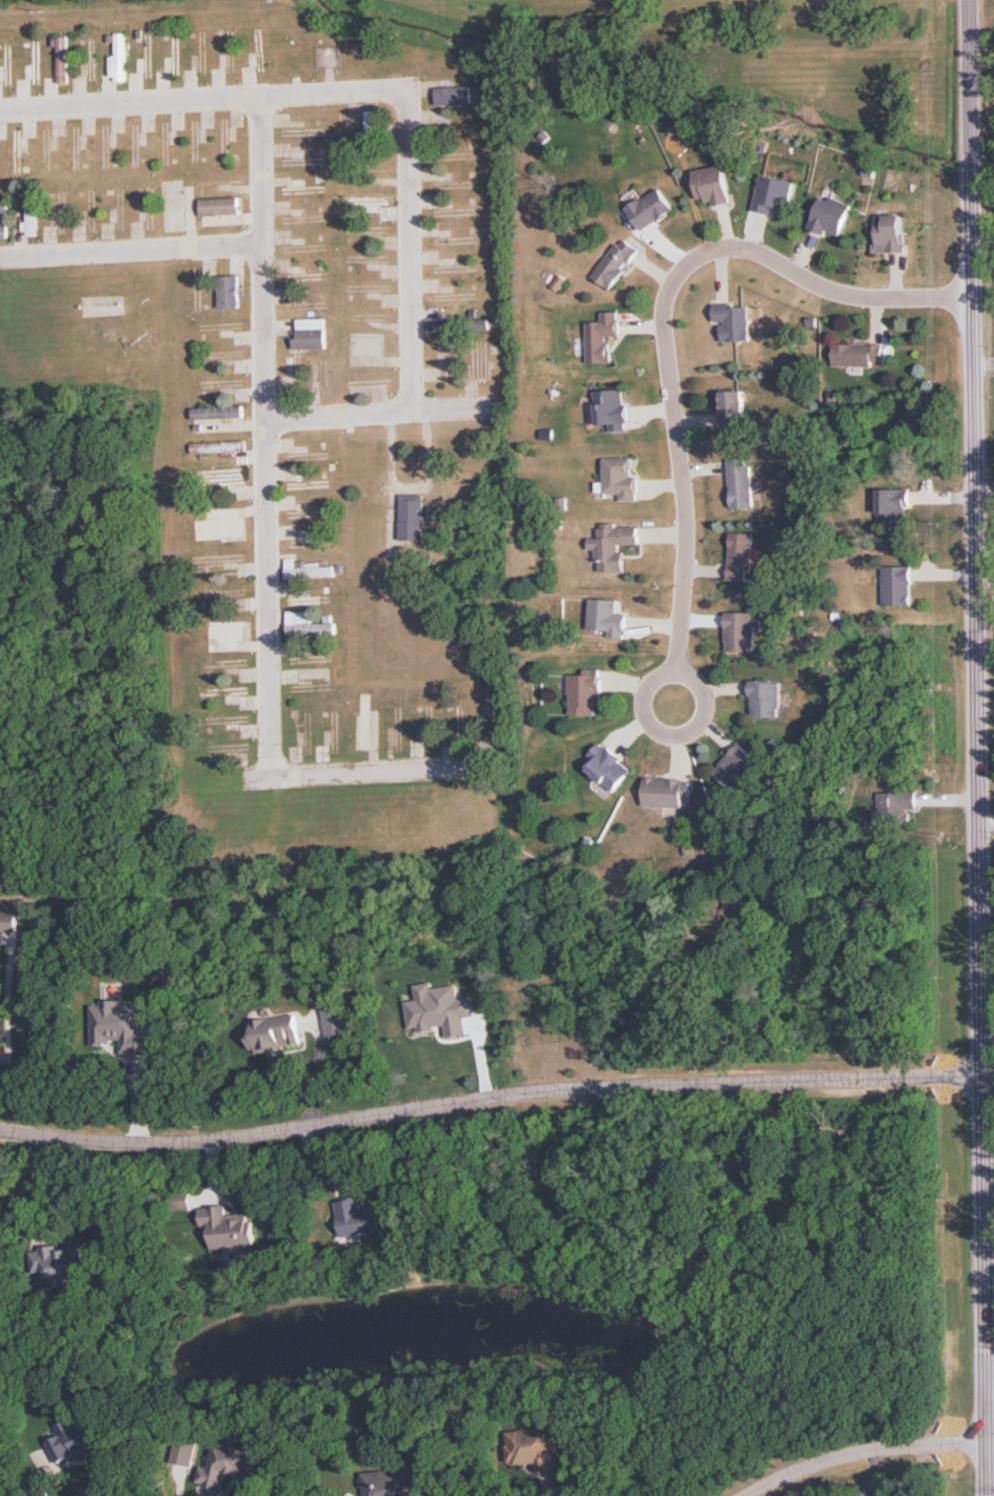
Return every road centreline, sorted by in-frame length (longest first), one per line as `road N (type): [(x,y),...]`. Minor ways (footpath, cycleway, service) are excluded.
road 1 (tertiary): [(982,1495),(969,1065),(970,0)]
road 2 (residential): [(969,1065),(589,1085),(217,1141),(105,1145),(0,1134)]
road 3 (residential): [(971,299),(829,291),(745,251),(705,251),(673,271),(665,299),(685,531),(675,671)]
road 4 (residential): [(275,770),(265,736),(260,98)]
road 5 (residential): [(406,97),(397,91),(0,113)]
road 6 (residential): [(410,415),(406,97)]
road 7 (residential): [(981,1437),(829,1449),(728,1495)]
road 8 (residential): [(262,246),(0,258)]
road 9 (residential): [(483,767),(287,776),(275,770)]
road 10 (residential): [(670,735),(694,728),(705,705),(697,682),(675,671),(651,678),(640,701),(648,724),(670,735)]
road 11 (residential): [(264,420),(410,415)]

